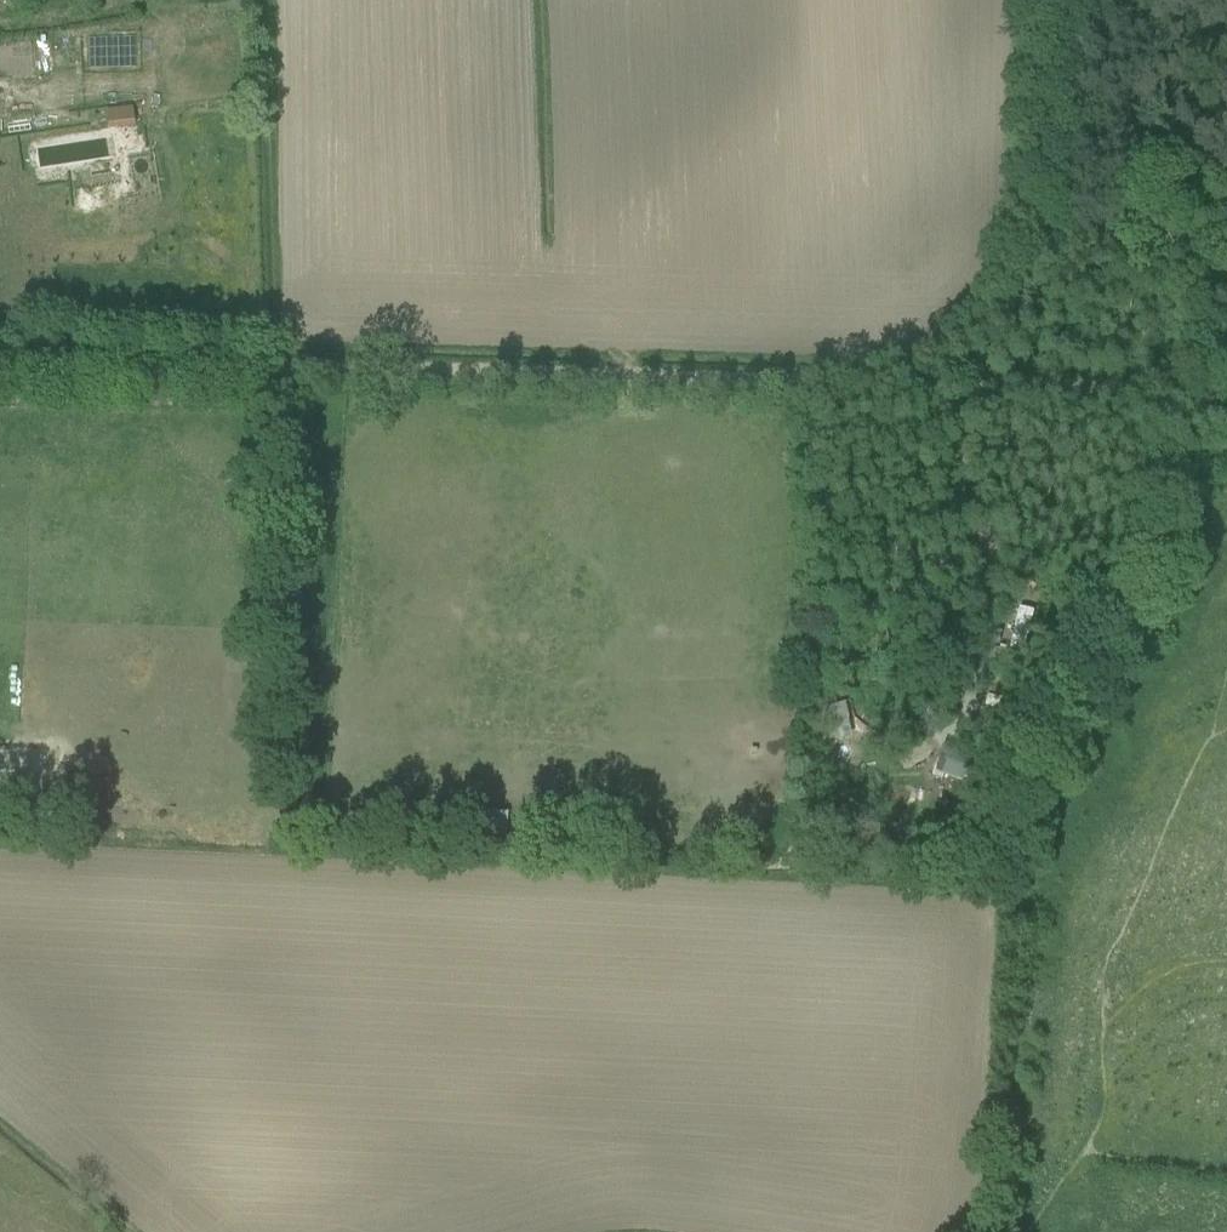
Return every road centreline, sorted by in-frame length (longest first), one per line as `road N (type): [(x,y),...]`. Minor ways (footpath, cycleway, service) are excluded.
road 1 (track): [(1226,397),(0,365)]

